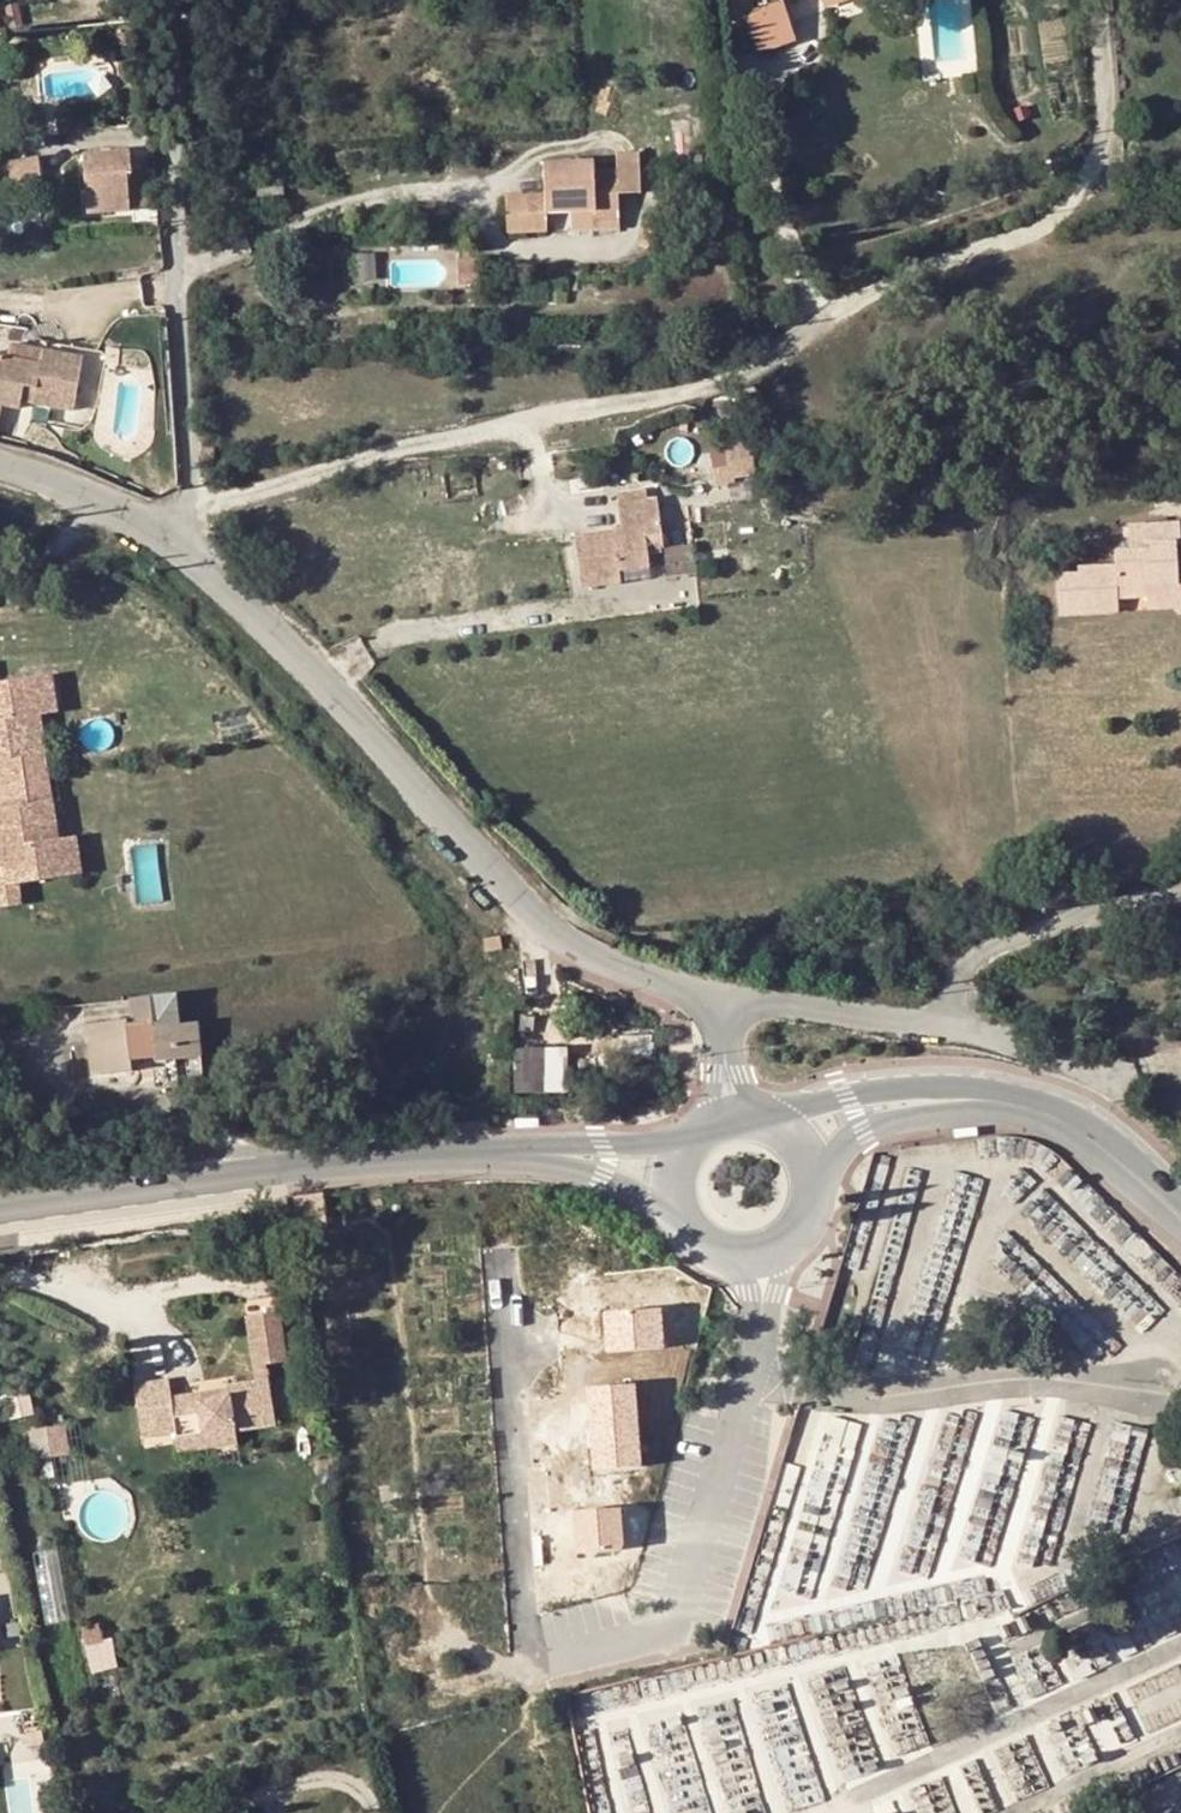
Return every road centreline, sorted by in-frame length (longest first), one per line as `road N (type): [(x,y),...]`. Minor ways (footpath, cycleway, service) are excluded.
road 1 (residential): [(1098,0),(1103,138),(1071,201),(1033,232),(903,277),(725,384),(359,459),(239,496),(160,534)]
road 2 (unclassified): [(498,1261),(525,1636),(541,1657),(673,1623),(684,1607),(758,1332)]
road 3 (unclassified): [(722,1000),(625,970),(553,931),(228,589),(160,534)]
road 4 (unclassified): [(158,0),(187,489),(160,534)]
road 5 (tertiary): [(0,1207),(401,1153),(526,1152)]
road 6 (unclassified): [(722,1000),(942,1026),(953,976),(1000,939),(1180,900)]
road 7 (tertiary): [(969,1099),(1031,1107),(1066,1122),(1180,1219)]
road 8 (tertiary): [(969,1099),(912,1087),(846,1092),(771,1123)]
road 9 (tertiary): [(816,1181),(869,1134),(969,1099)]
road 10 (tertiary): [(526,1152),(603,1177),(688,1220)]
road 11 (unclassified): [(160,534),(95,500),(0,467)]
road 12 (tertiary): [(697,1140),(526,1152)]
road 13 (track): [(95,500),(48,556),(0,564)]

